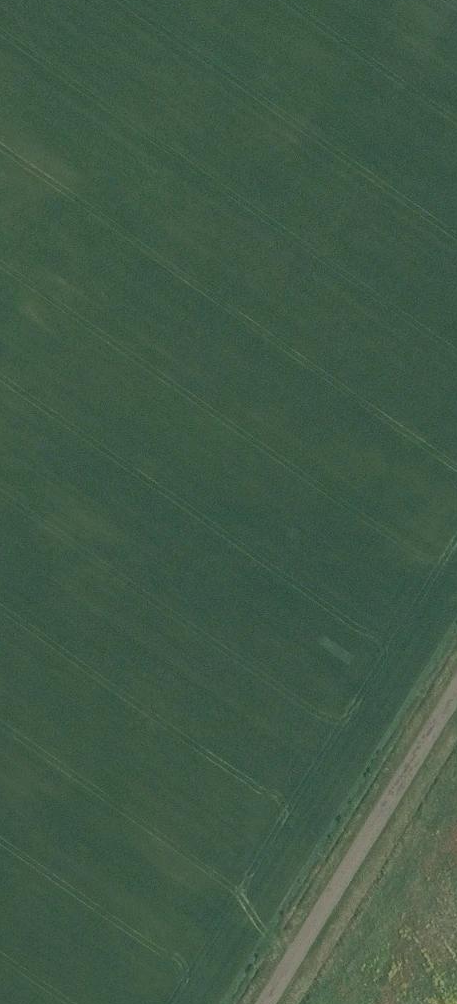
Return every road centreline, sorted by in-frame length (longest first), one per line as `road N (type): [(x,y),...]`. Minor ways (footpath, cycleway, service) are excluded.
road 1 (unclassified): [(261,1003),(456,682)]

